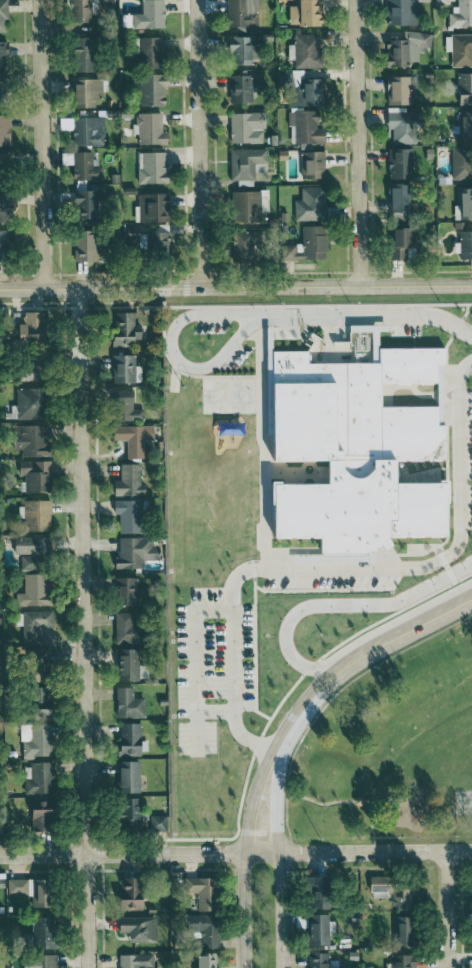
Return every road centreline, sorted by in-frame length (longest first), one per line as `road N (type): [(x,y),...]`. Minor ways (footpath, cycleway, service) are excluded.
road 1 (residential): [(79,289),(87,967)]
road 2 (tertiary): [(0,290),(471,286)]
road 3 (residential): [(38,0),(46,289)]
road 4 (residential): [(196,0),(200,289)]
road 5 (residential): [(356,0),(361,286)]
road 6 (tertiary): [(0,854),(280,851)]
road 7 (secondary): [(283,735),(248,813),(246,967)]
road 8 (secondary): [(471,600),(327,678),(283,735)]
road 9 (secondary): [(282,967),(283,735)]
road 10 (residential): [(280,851),(471,851)]

